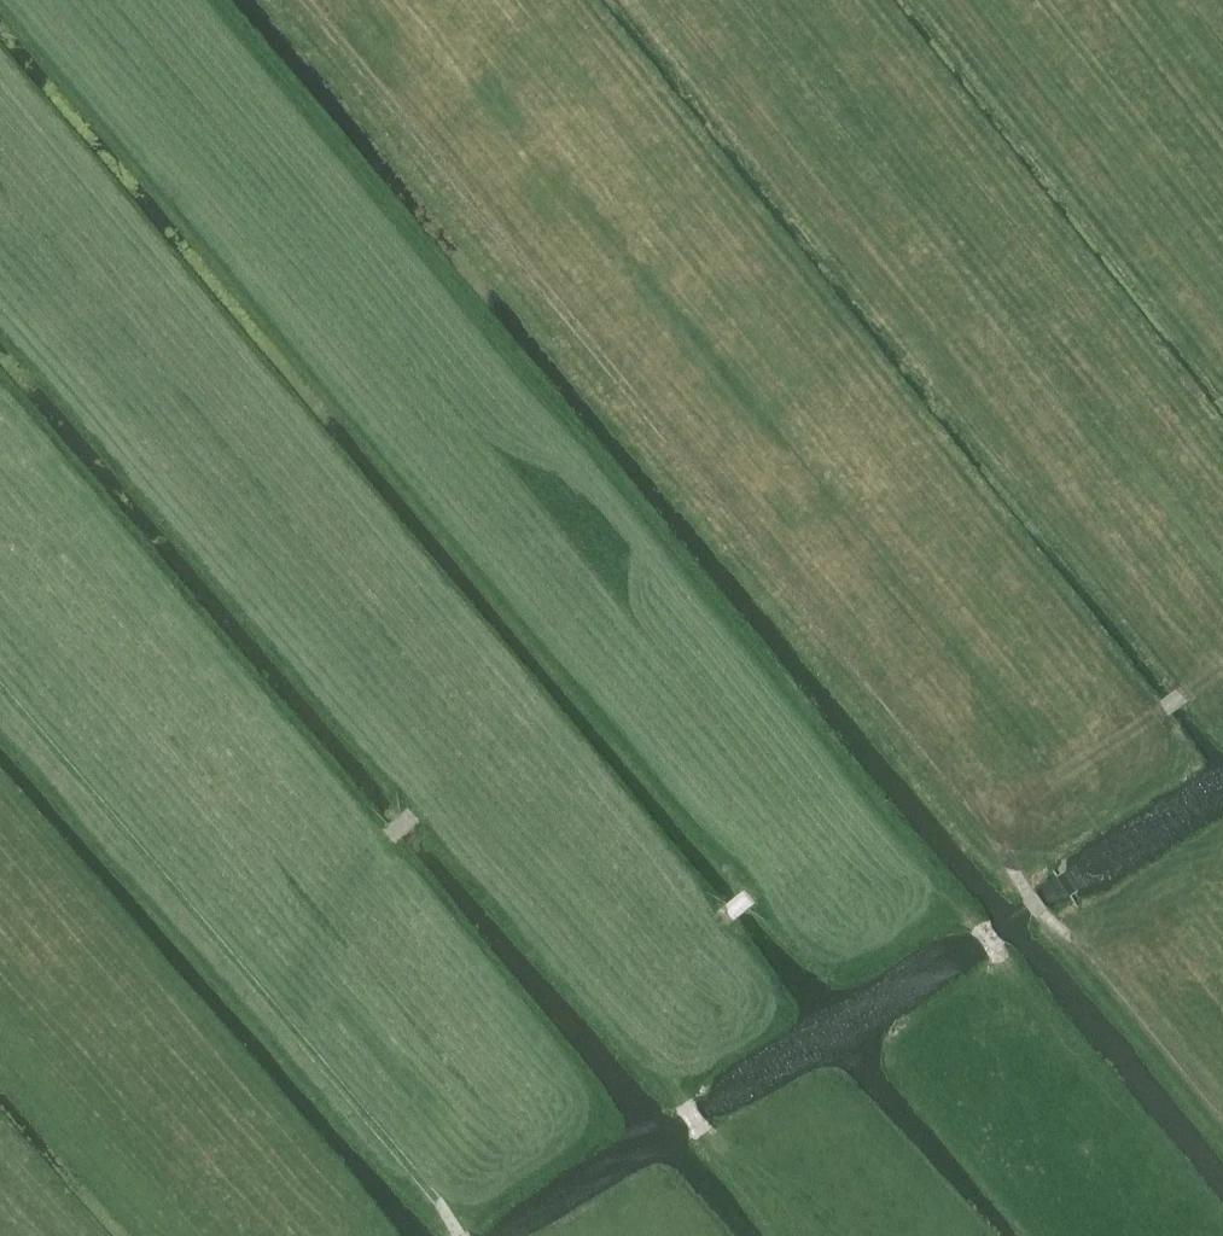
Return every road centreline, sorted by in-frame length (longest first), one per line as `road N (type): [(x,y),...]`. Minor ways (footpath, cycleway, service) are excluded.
road 1 (track): [(1222,1111),(1091,952),(1055,929),(966,790),(310,0)]
road 2 (track): [(459,1235),(0,688)]
road 3 (track): [(991,830),(1159,716)]

